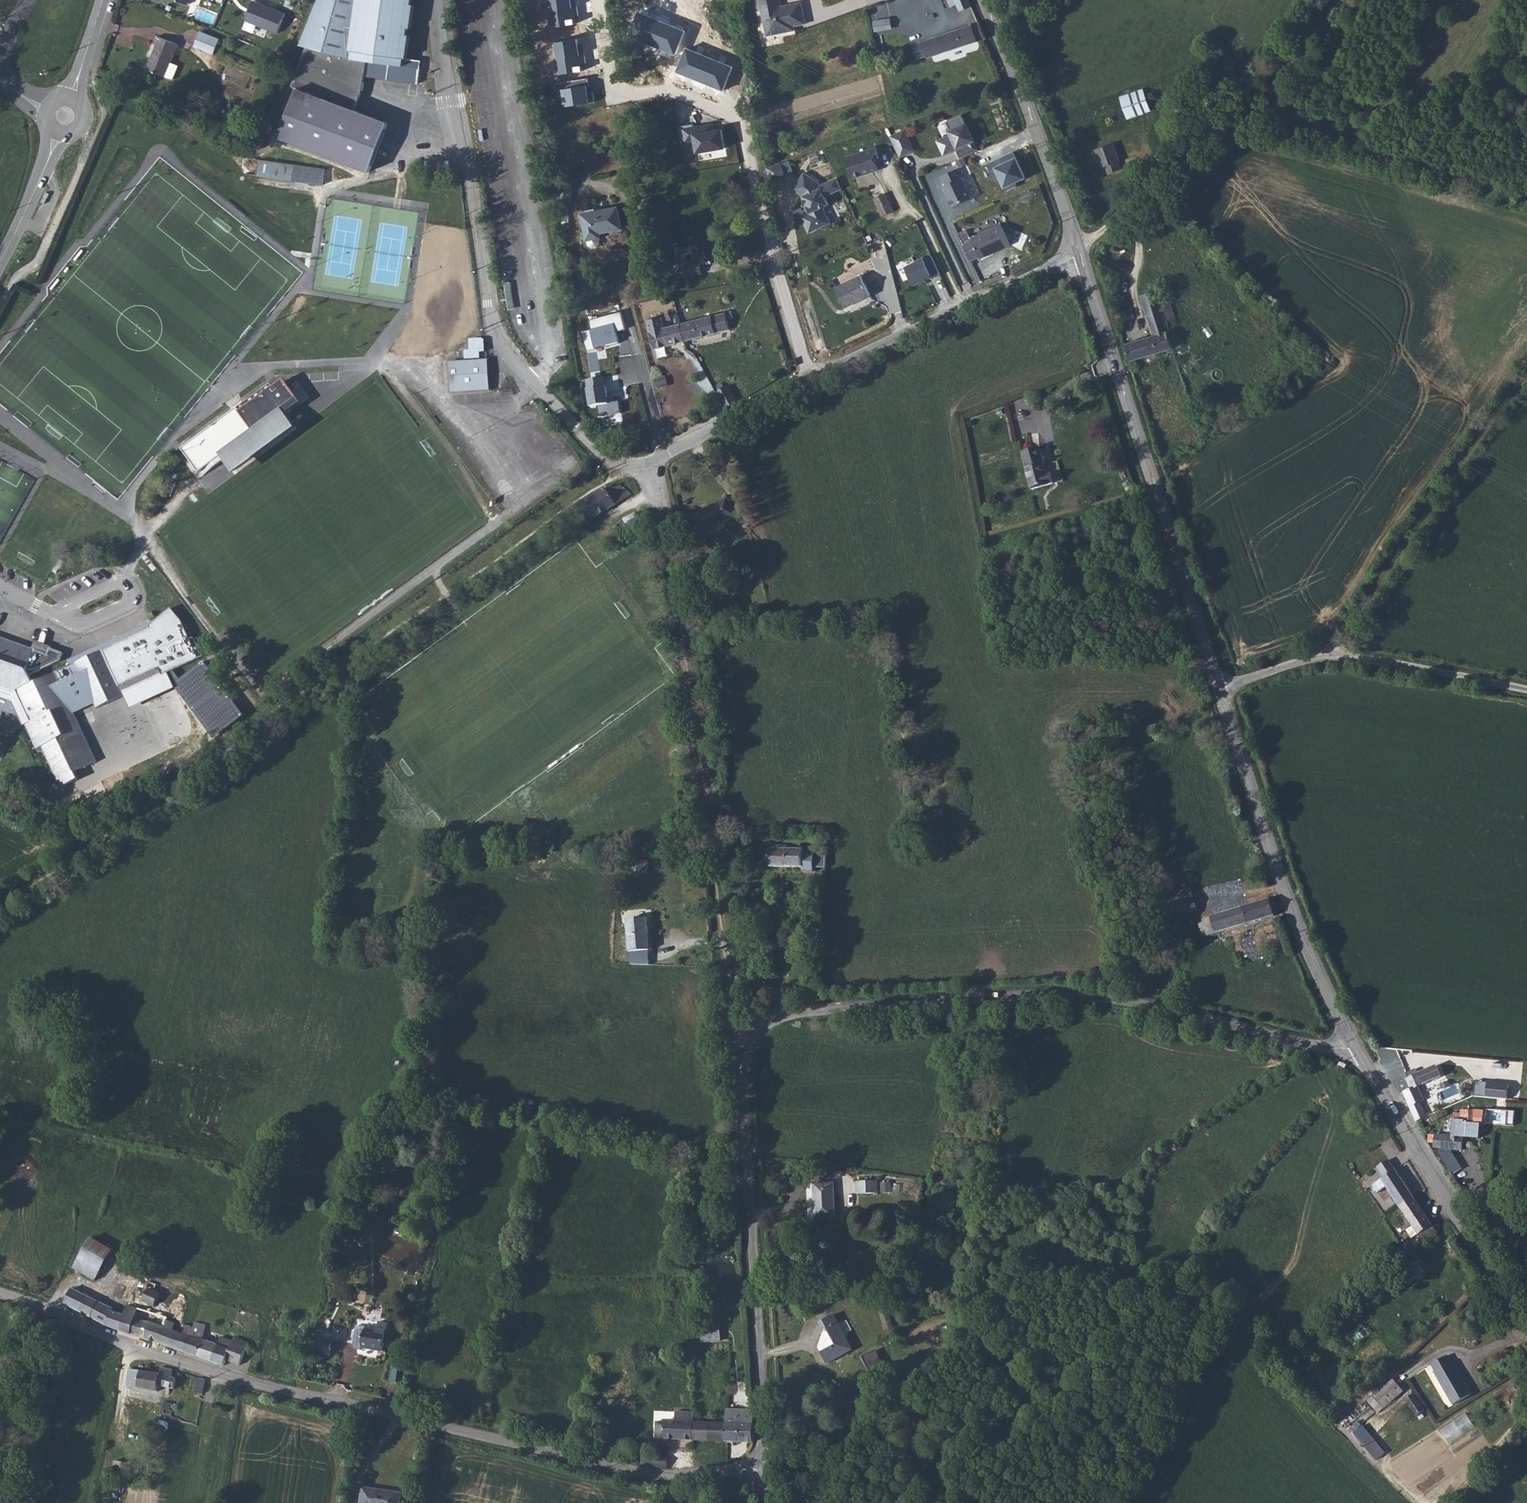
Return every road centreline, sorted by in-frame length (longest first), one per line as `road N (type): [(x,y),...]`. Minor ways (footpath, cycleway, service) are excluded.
road 1 (unclassified): [(766,1471),(672,1479),(293,1399),(86,1332),(0,1291)]
road 2 (track): [(0,908),(611,461)]
road 3 (unclassified): [(737,1045),(768,1019),(807,1010),(1105,998),(1326,1049),(1355,1047)]
road 4 (unclassified): [(611,461),(509,354),(496,329),(441,0)]
road 5 (residential): [(599,0),(615,94),(667,89),(745,125),(811,370)]
road 6 (tertiary): [(1078,259),(1221,686)]
road 7 (unclassified): [(766,1471),(765,1326),(737,1045)]
road 8 (tertiary): [(1221,686),(1294,920),(1355,1047)]
road 9 (track): [(1339,0),(1309,44),(1073,245)]
road 10 (track): [(1326,655),(1526,372)]
road 11 (tertiary): [(1355,1047),(1526,1331)]
road 12 (unclassified): [(1221,686),(1326,655),(1526,691)]
road 13 (unclassified): [(811,370),(1078,259)]
road 14 (tertiary): [(982,0),(1078,259)]
road 15 (unclassified): [(737,1045),(716,815)]
road 16 (unclassified): [(657,458),(811,370)]
road 17 (tertiary): [(0,255),(59,135)]
road 18 (unclassified): [(681,586),(657,458)]

